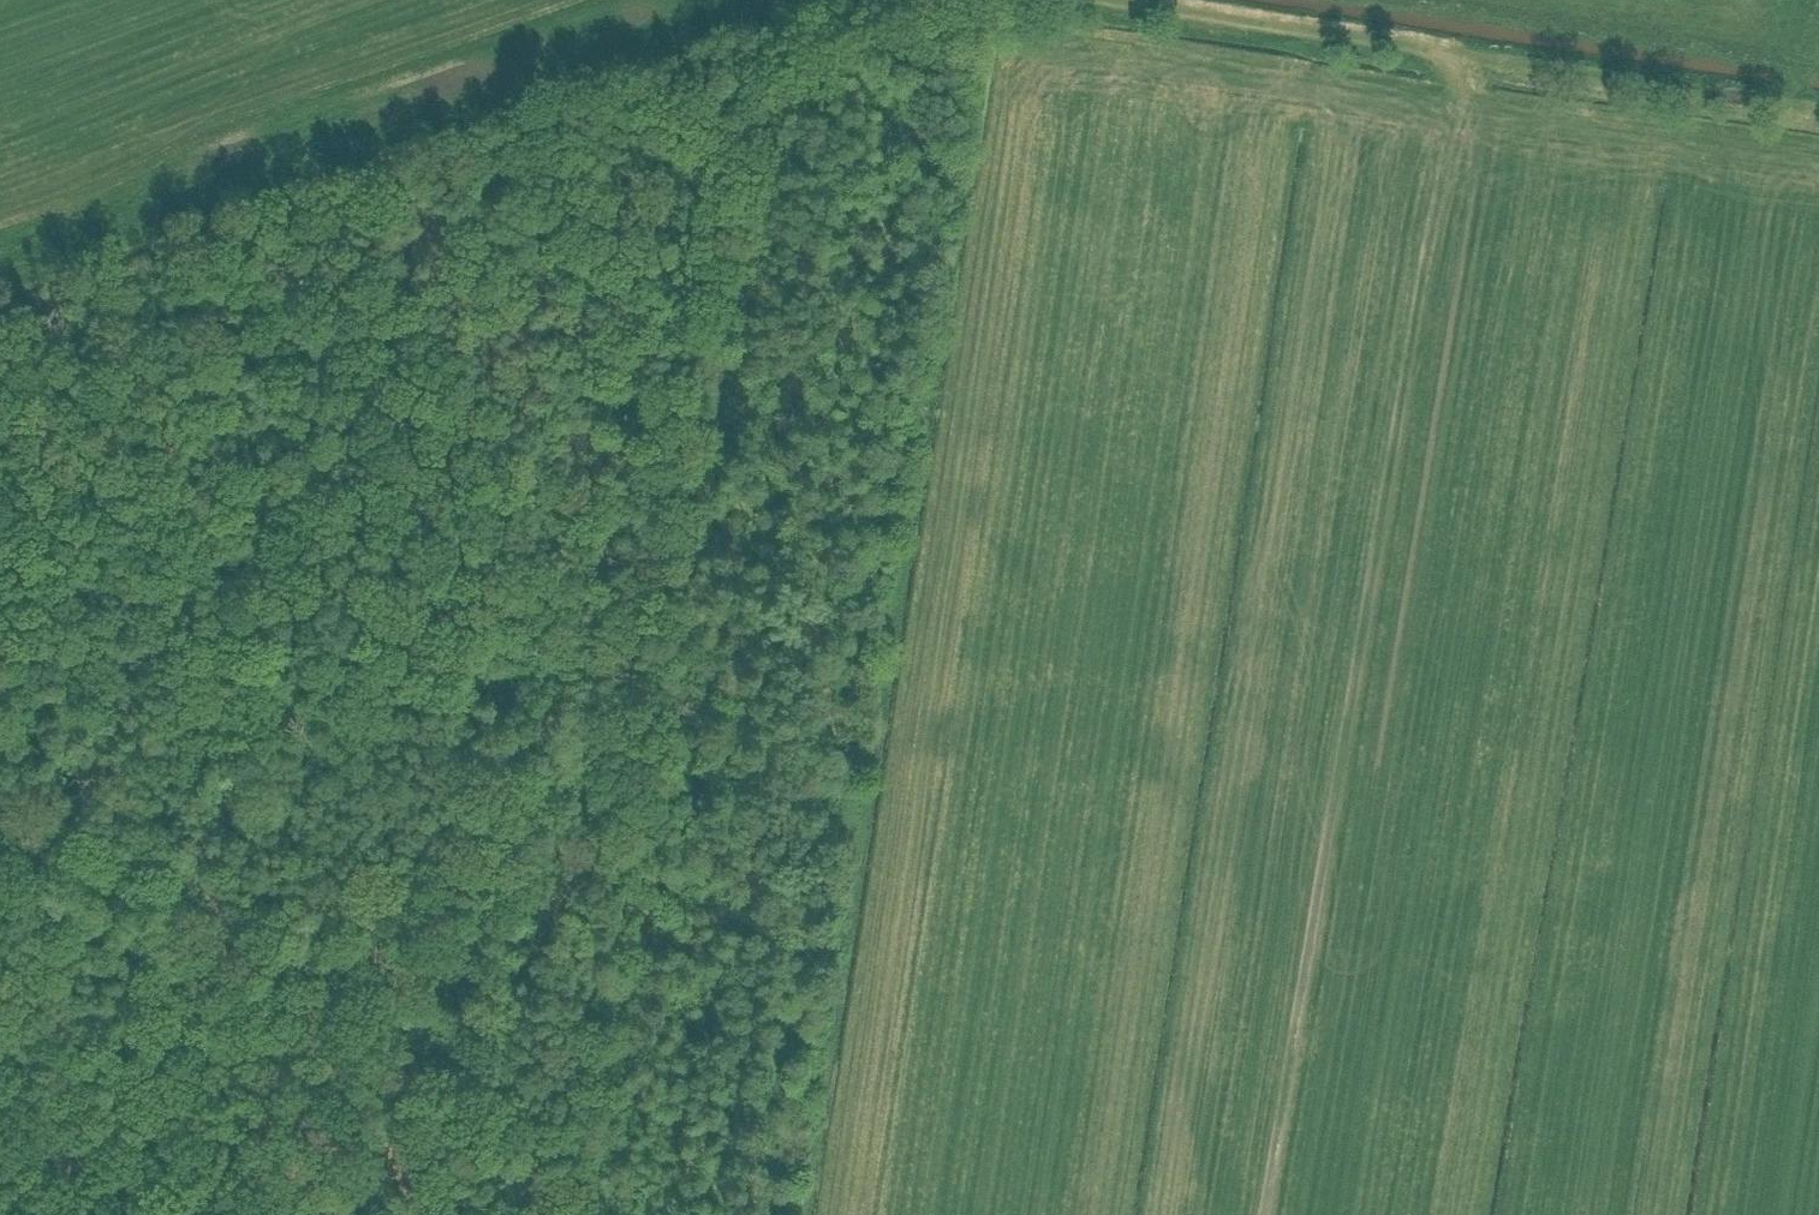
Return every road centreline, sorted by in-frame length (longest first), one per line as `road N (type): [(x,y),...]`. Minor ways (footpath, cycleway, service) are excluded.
road 1 (track): [(1457,50),(1260,1214)]
road 2 (track): [(1818,106),(1135,0)]

